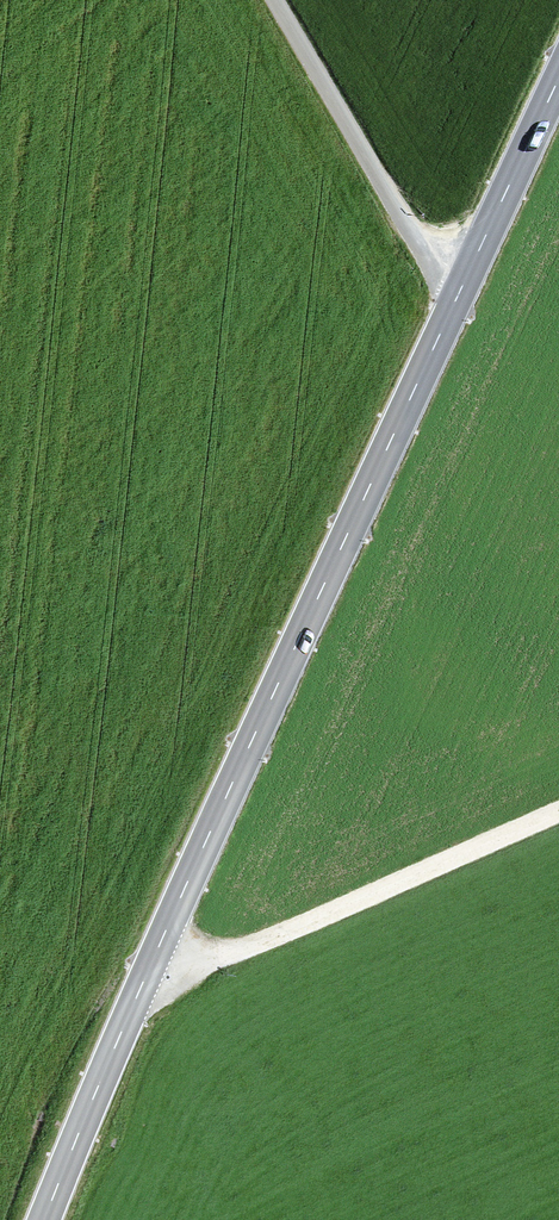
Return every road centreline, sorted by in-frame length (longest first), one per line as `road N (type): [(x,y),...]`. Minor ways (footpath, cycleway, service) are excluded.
road 1 (tertiary): [(472,290),(205,853),(51,1219)]
road 2 (track): [(157,966),(251,948),(558,816)]
road 3 (unclassified): [(271,0),(346,130),(472,290)]
road 4 (tertiary): [(558,106),(472,290)]

